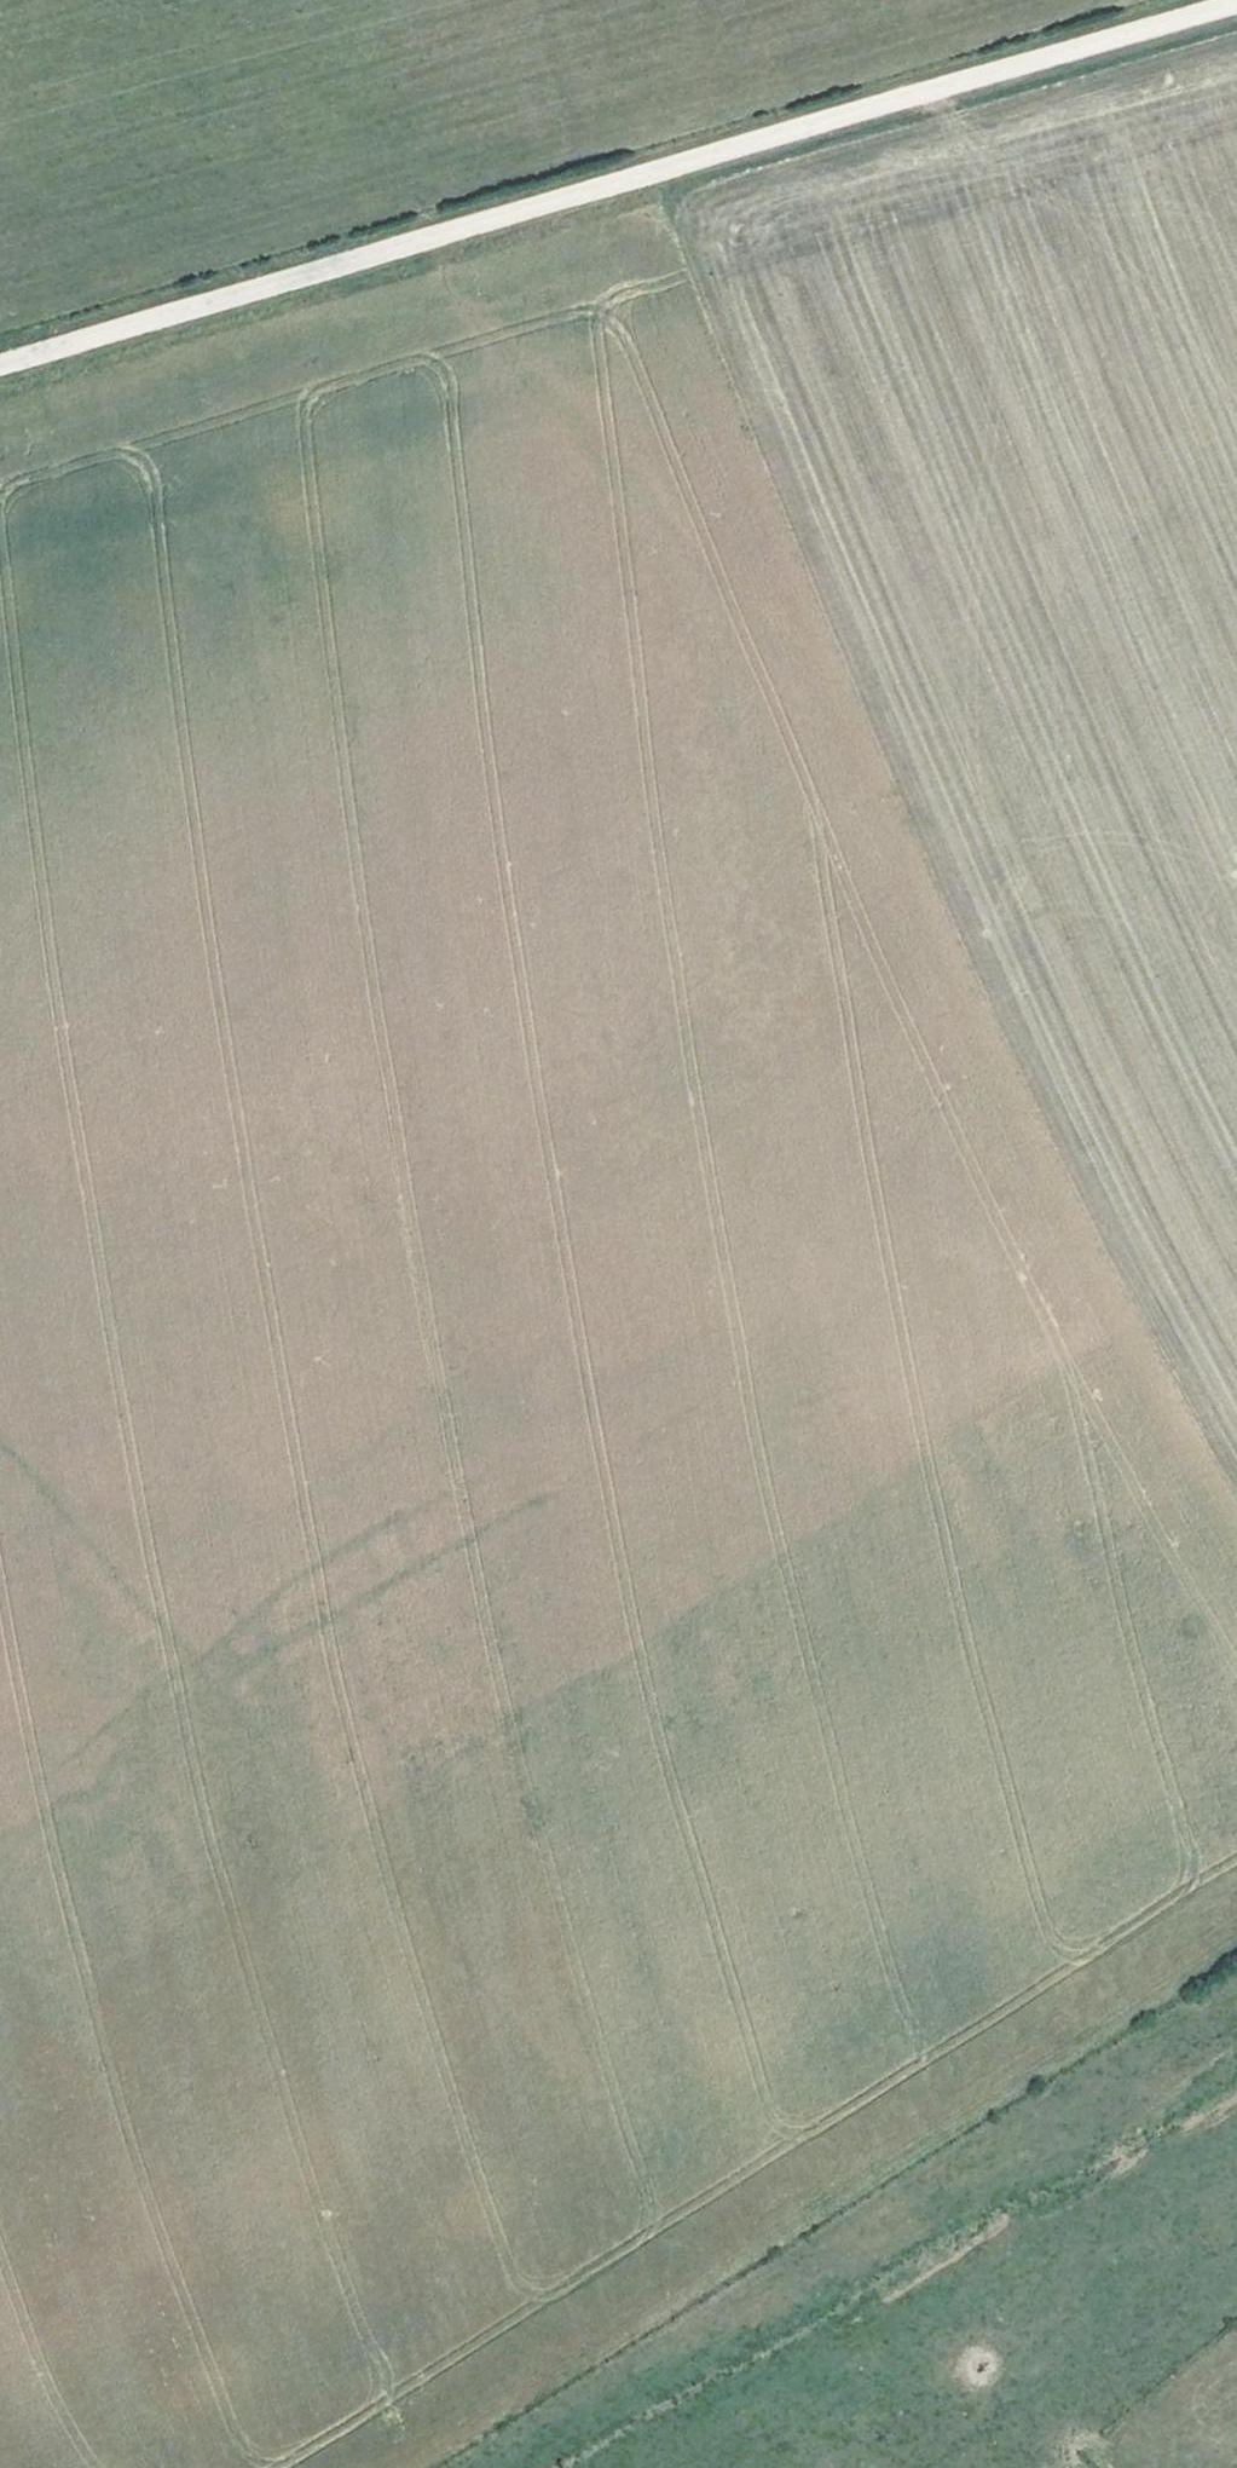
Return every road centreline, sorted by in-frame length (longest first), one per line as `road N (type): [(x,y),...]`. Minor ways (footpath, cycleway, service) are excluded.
road 1 (track): [(0,369),(852,103),(1212,0)]

